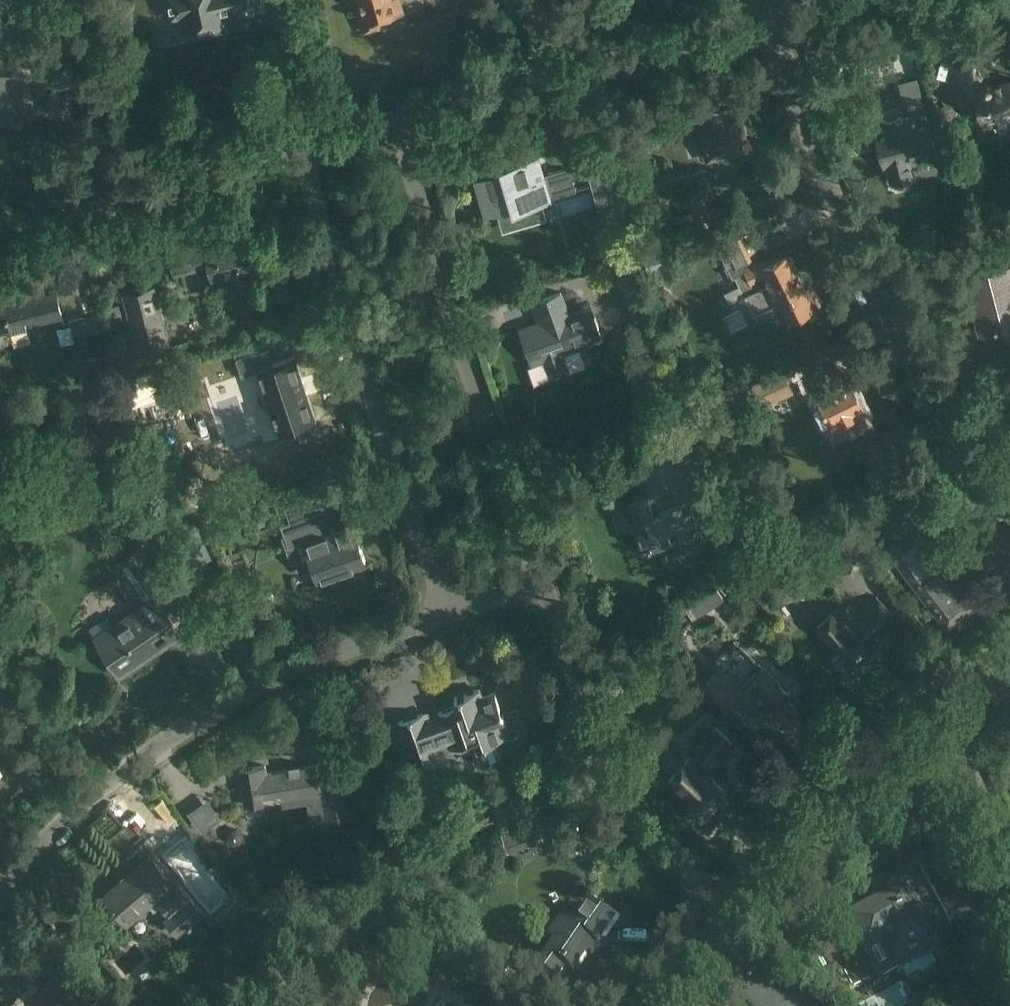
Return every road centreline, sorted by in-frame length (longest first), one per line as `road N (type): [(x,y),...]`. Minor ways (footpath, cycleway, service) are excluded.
road 1 (residential): [(1009,552),(816,153),(774,24)]
road 2 (residential): [(0,889),(119,768),(206,705),(320,656),(440,620)]
road 3 (residential): [(440,620),(289,144)]
road 4 (residential): [(547,587),(397,119)]
road 5 (residential): [(744,926),(653,852),(613,784),(547,587)]
road 6 (residential): [(397,119),(774,24)]
road 7 (residential): [(0,218),(289,144)]
road 8 (unclassified): [(744,926),(838,819),(940,721)]
road 9 (residential): [(1009,846),(940,721)]

